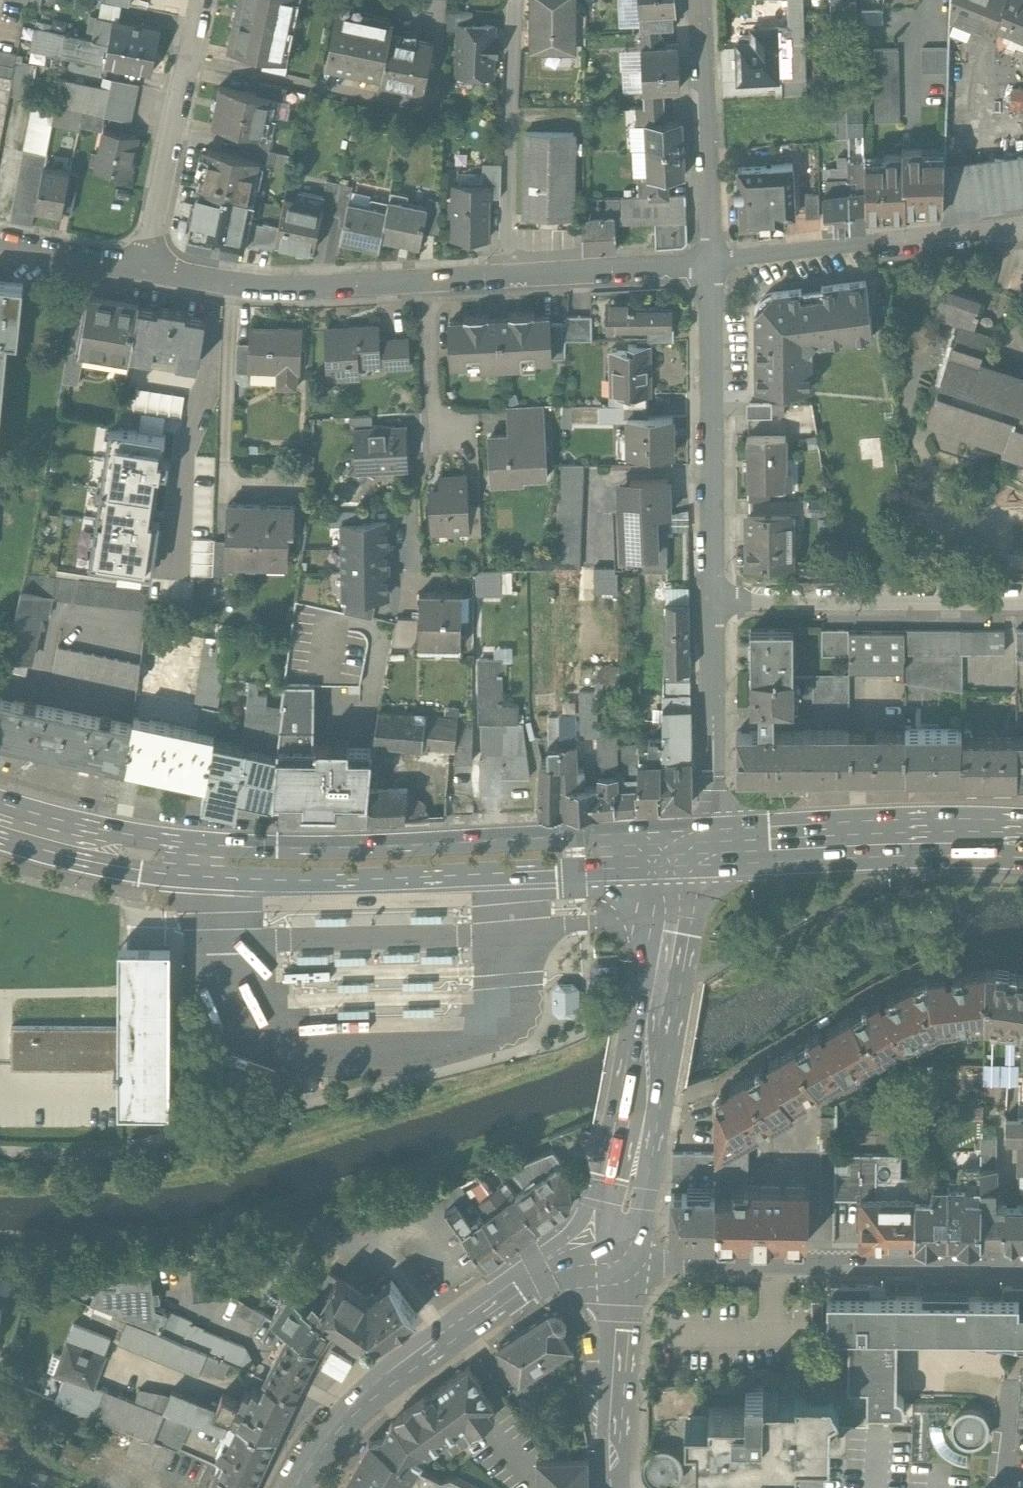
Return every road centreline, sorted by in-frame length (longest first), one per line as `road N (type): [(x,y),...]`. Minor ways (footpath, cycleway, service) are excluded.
road 1 (primary): [(212,863),(246,887),(454,884),(601,877),(695,850)]
road 2 (primary): [(695,850),(600,838),(248,850),(212,863)]
road 3 (residential): [(234,286),(715,263)]
road 4 (secondary): [(695,850),(660,998),(622,1261)]
road 5 (secondary): [(301,1487),(348,1418),(384,1383),(516,1286),(540,1273),(622,1261)]
road 6 (residential): [(622,1261),(1022,1270)]
road 7 (residential): [(715,263),(717,601)]
road 8 (primary): [(695,850),(1022,842)]
road 9 (residential): [(715,263),(1022,223)]
road 10 (residential): [(717,601),(1022,598)]
road 11 (residential): [(218,284),(171,573)]
road 12 (residential): [(147,271),(203,0)]
road 13 (residential): [(701,0),(715,263)]
road 14 (residential): [(717,601),(715,799),(695,850)]
road 15 (residential): [(234,286),(231,478),(288,482)]
road 16 (residential): [(622,1261),(612,1487)]
road 17 (primary): [(0,817),(135,856),(212,863)]
road 18 (residential): [(0,241),(147,271)]

